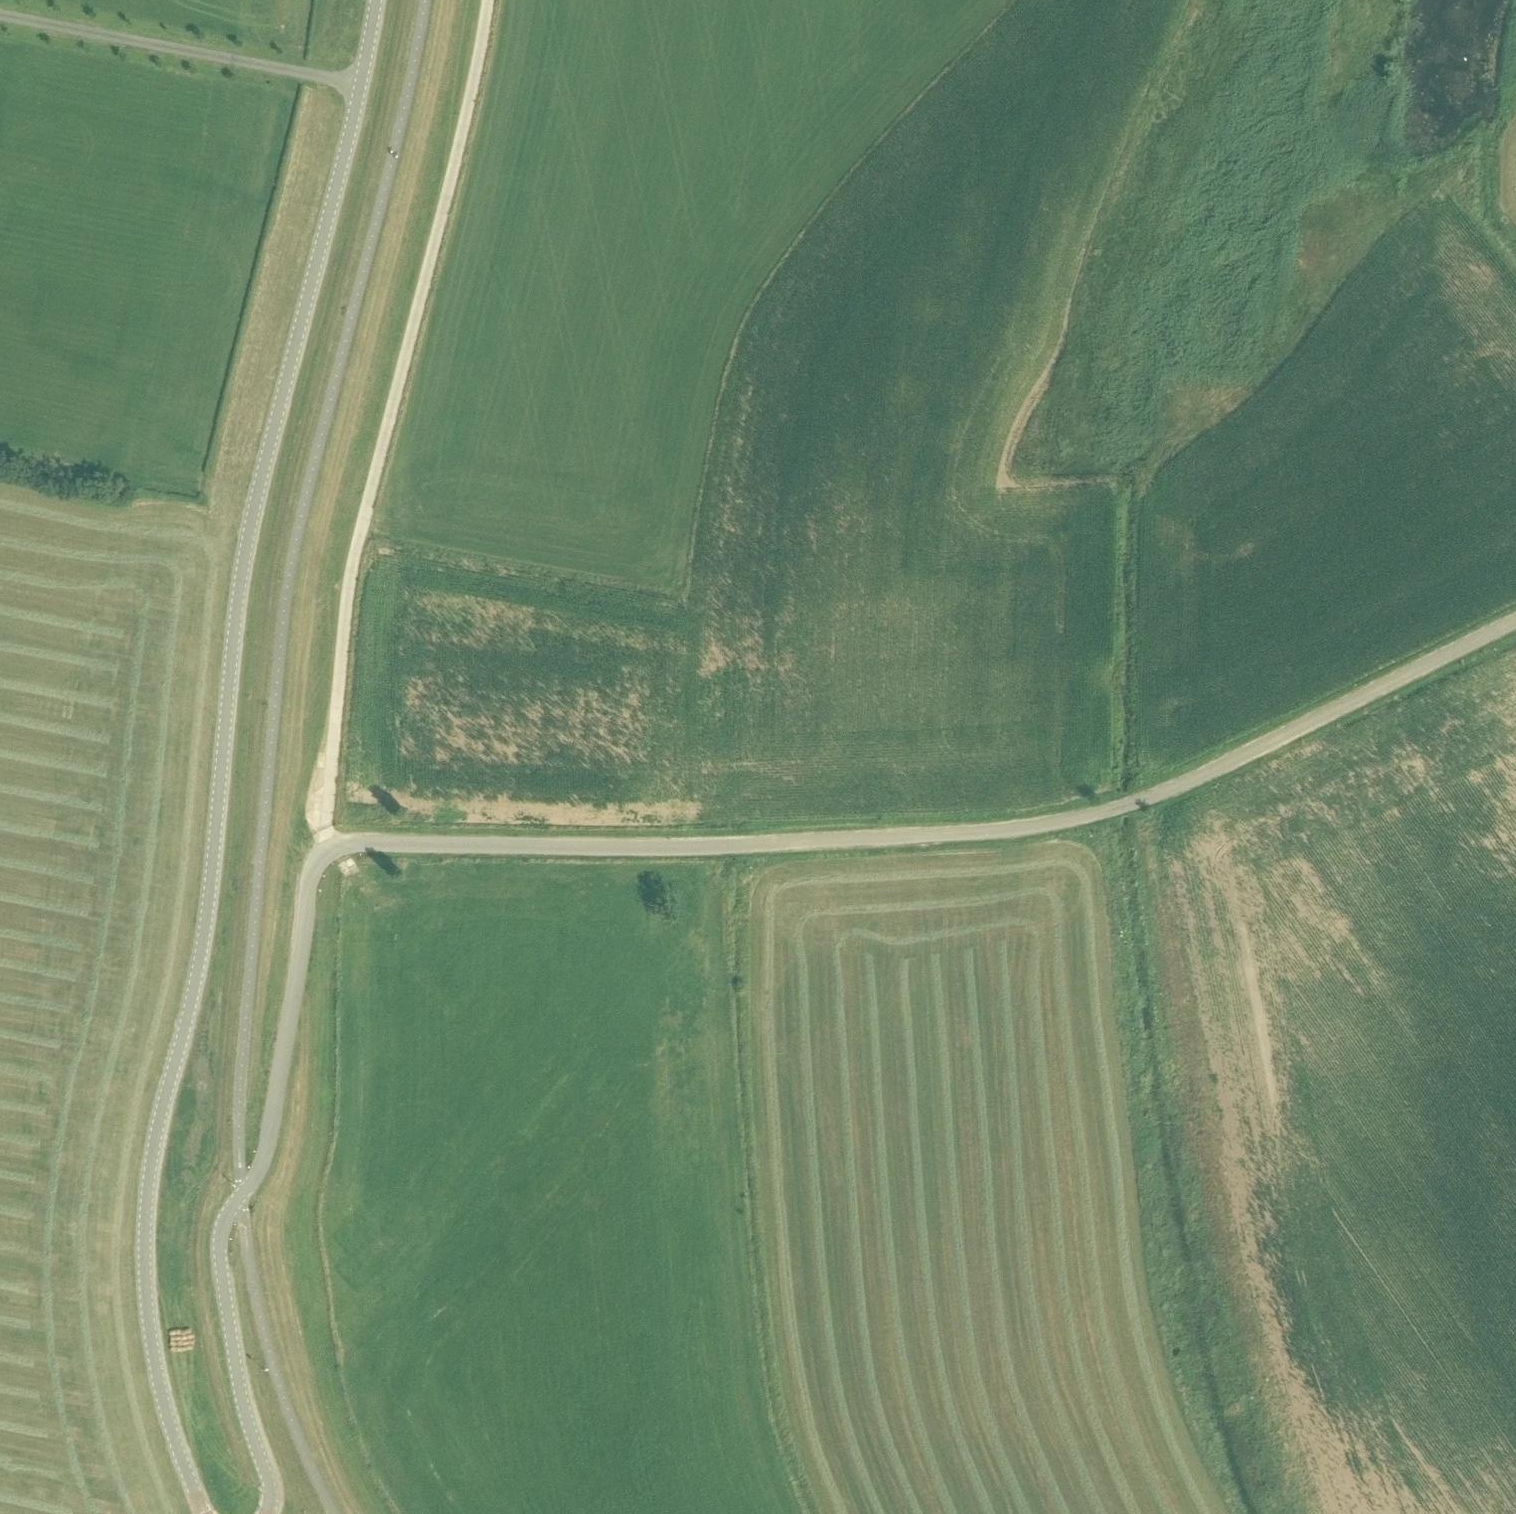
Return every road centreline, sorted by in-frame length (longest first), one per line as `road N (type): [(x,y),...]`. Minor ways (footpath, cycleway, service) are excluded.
road 1 (unclassified): [(1515,627),(1204,779),(1048,830),(864,843),(359,841),(334,849),(314,884),(268,1147),(228,1213),(220,1248),(237,1368),(270,1485),(265,1513)]
road 2 (unclassified): [(207,1513),(166,1411),(150,1317),(150,1179),(201,933),(258,501),(377,0)]
road 3 (track): [(489,0),(347,595),(328,855)]

